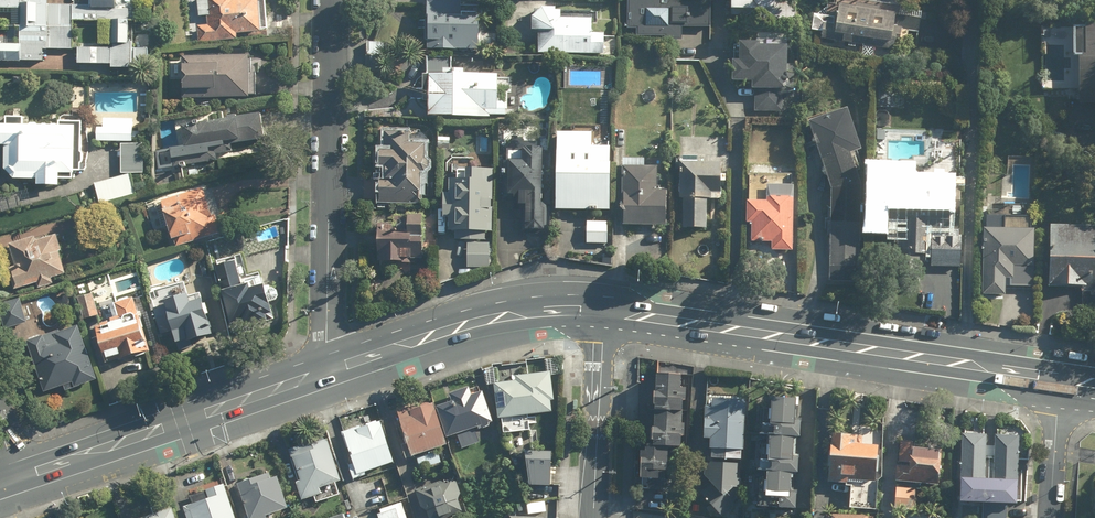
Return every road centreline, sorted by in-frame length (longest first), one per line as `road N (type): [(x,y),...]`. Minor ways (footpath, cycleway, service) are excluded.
road 1 (primary): [(1062,378),(605,312)]
road 2 (residential): [(331,0),(328,371)]
road 3 (primary): [(328,371),(16,479)]
road 4 (primary): [(605,312),(515,314),(328,371)]
road 5 (tertiary): [(605,312),(594,517)]
road 6 (residential): [(1062,378),(1050,517)]

